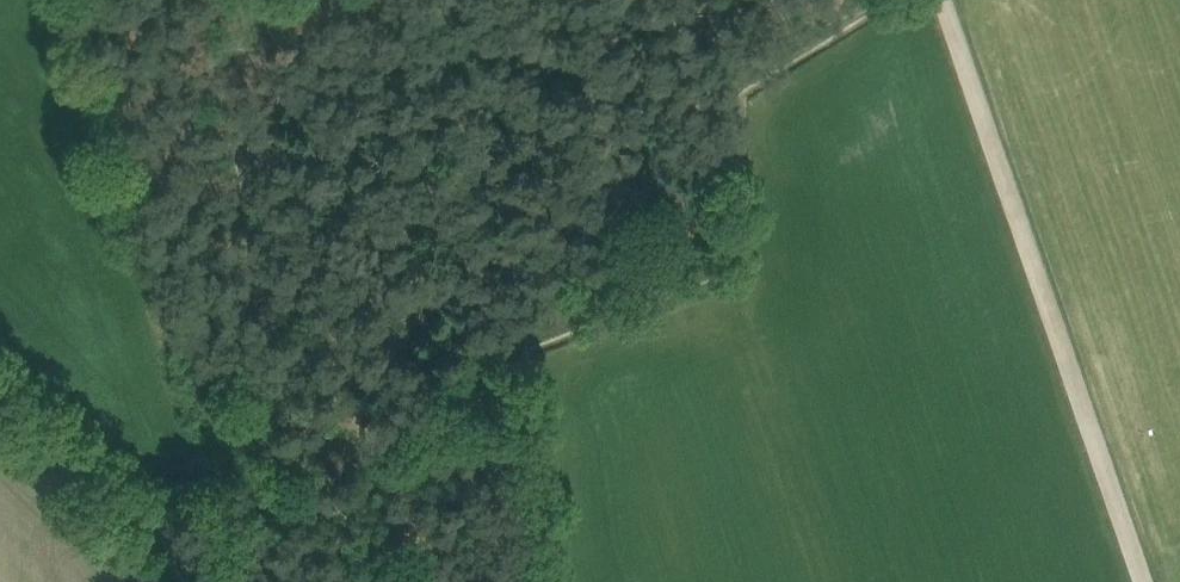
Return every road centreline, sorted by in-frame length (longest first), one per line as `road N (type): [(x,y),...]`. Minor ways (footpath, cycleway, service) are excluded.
road 1 (track): [(236,581),(81,463),(0,386)]

